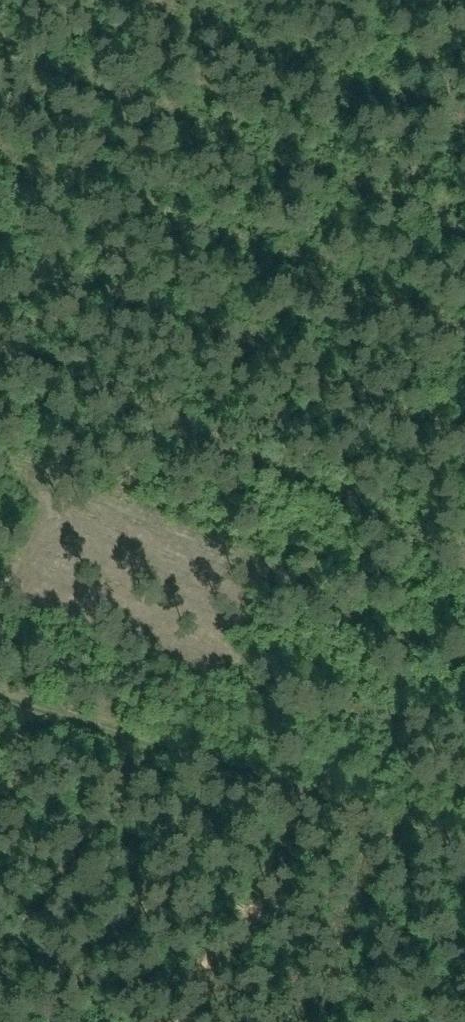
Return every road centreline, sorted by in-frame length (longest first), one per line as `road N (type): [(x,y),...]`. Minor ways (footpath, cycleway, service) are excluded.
road 1 (track): [(0,693),(464,836)]

